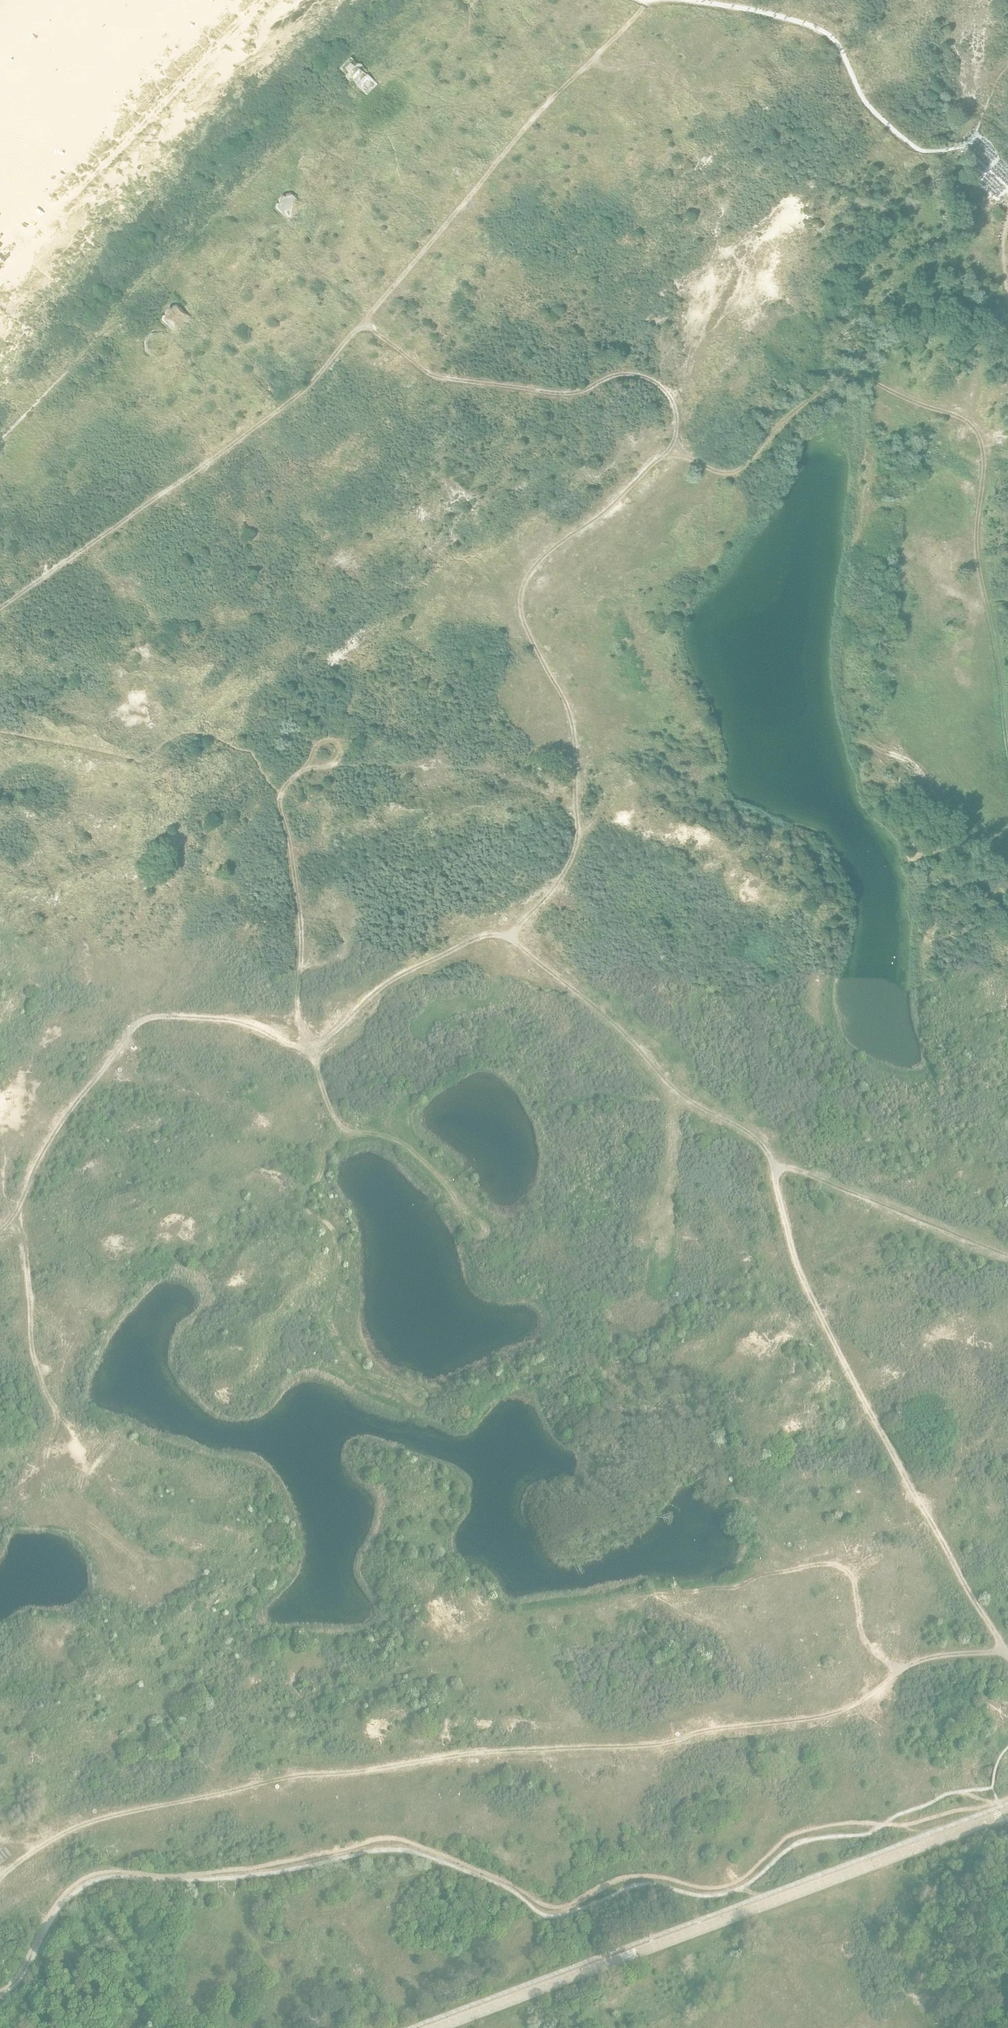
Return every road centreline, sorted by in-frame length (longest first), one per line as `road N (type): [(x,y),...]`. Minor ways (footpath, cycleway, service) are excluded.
road 1 (track): [(0,1879),(88,1822),(157,1806),(291,1777),(475,1754),(670,1743),(825,1715),(870,1693)]
road 2 (track): [(1005,1651),(844,1370),(797,1264),(770,1151),(753,1133),(677,1093),(613,1020),(509,936)]
road 3 (track): [(0,608),(319,378),(534,118),(645,1)]
road 4 (track): [(1007,744),(972,535),(989,458),(967,420),(847,378),(817,394),(747,463),(726,468),(672,449),(633,484)]
road 5 (track): [(308,1045),(297,996),(302,924),(279,793),(307,763),(496,770),(575,810)]
road 6 (track): [(308,1045),(226,1019),(142,1022),(67,1114),(16,1214)]
road 7 (track): [(360,324),(436,378),(555,393),(640,375),(672,402),(672,449)]
road 8 (track): [(575,810),(574,733),(520,603),(536,564),(633,484)]
road 9 (track): [(308,1045),(393,980),(481,937),(509,936),(574,853),(575,810)]
road 10 (track): [(870,1693),(873,1650),(852,1573),(836,1563),(734,1587),(619,1601)]
road 11 (track): [(49,1481),(56,1413),(32,1346),(16,1214)]
road 12 (track): [(479,1228),(437,1173),(403,1144),(338,1129),(308,1045)]
road 13 (track): [(774,1161),(1007,1254)]
road 14 (track): [(338,1129),(304,1207),(330,1223),(342,1255),(325,1317),(337,1349)]
road 15 (track): [(672,402),(701,340),(737,295),(754,239)]
road 16 (track): [(870,1693),(936,1656),(1005,1651)]

